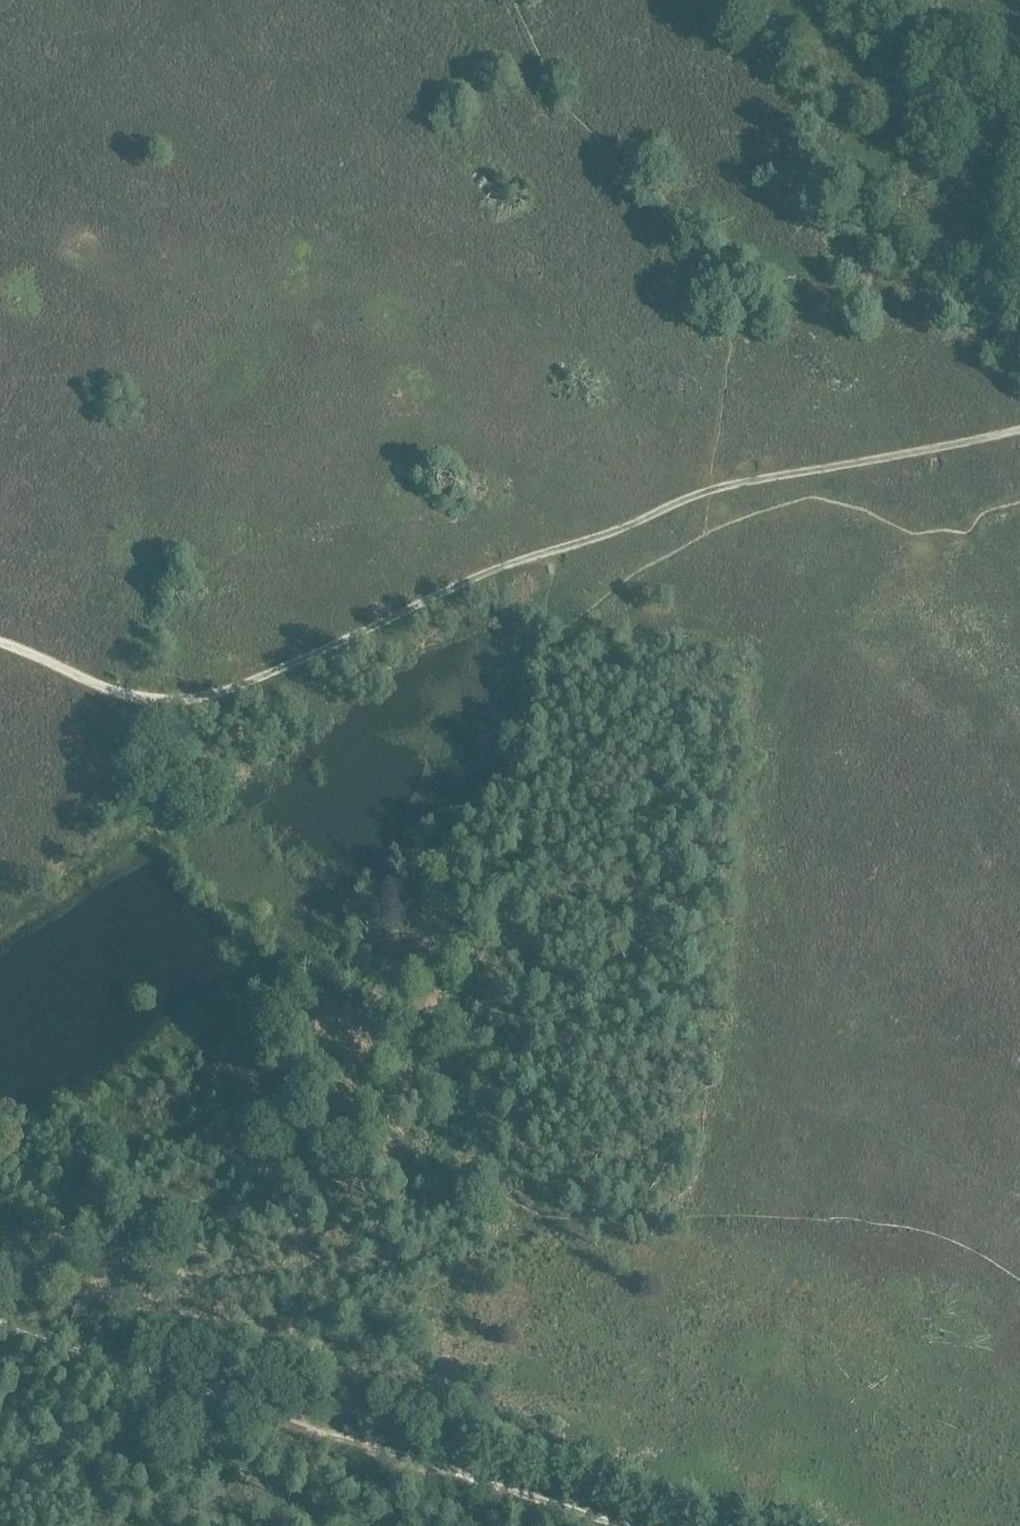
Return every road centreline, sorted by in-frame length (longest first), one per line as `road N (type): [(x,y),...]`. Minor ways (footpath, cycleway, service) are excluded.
road 1 (track): [(0,641),(122,694),(174,699),(223,690),(479,573),(617,529),(697,493),(1019,431)]
road 2 (track): [(0,1319),(623,1525)]
road 3 (track): [(94,1525),(90,1470),(179,1419),(197,1388)]

